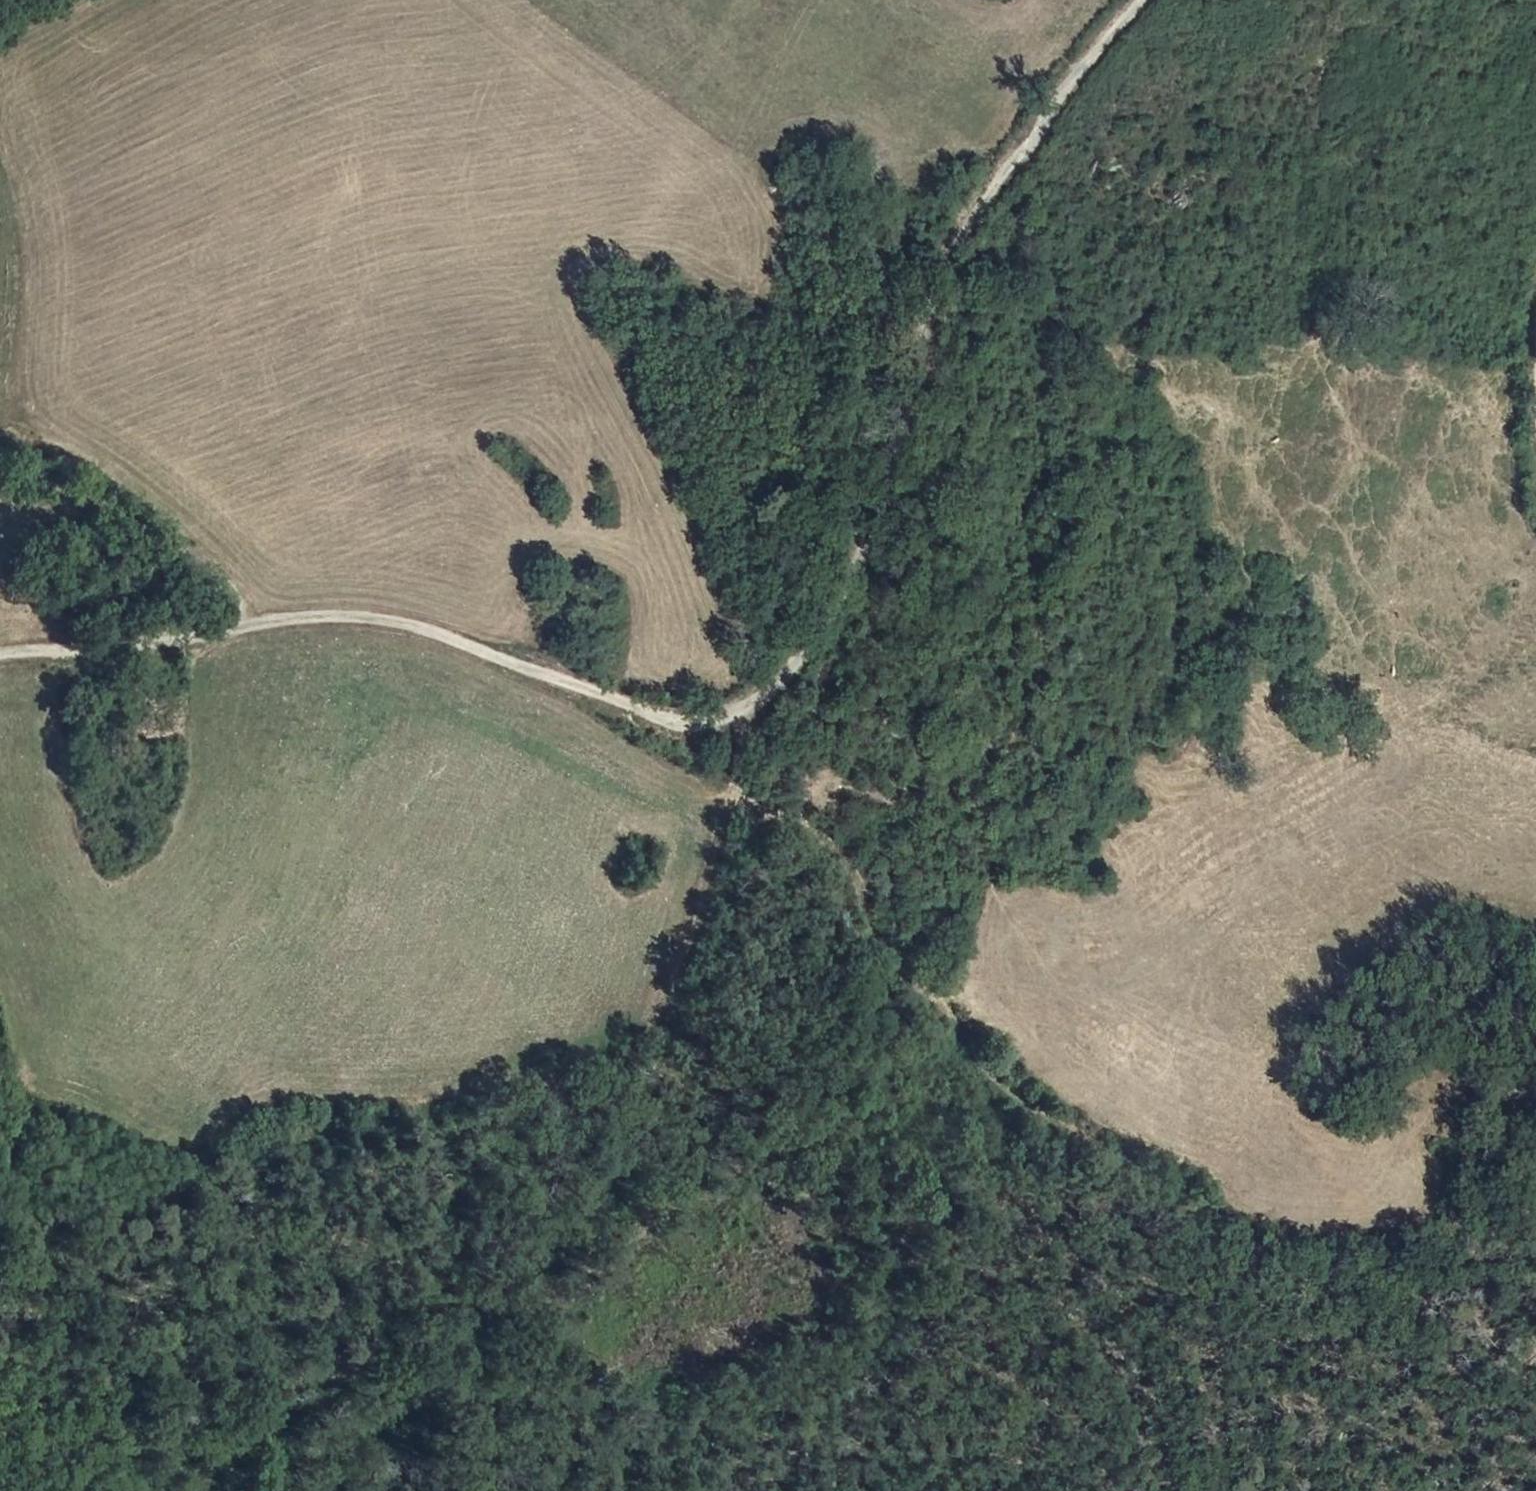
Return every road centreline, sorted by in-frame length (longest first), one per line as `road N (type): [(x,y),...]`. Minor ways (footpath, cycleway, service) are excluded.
road 1 (track): [(0,656),(372,617),(452,636),(589,693),(712,717),(797,655),(851,585),(897,482),(943,296),(997,170),(1138,0)]

